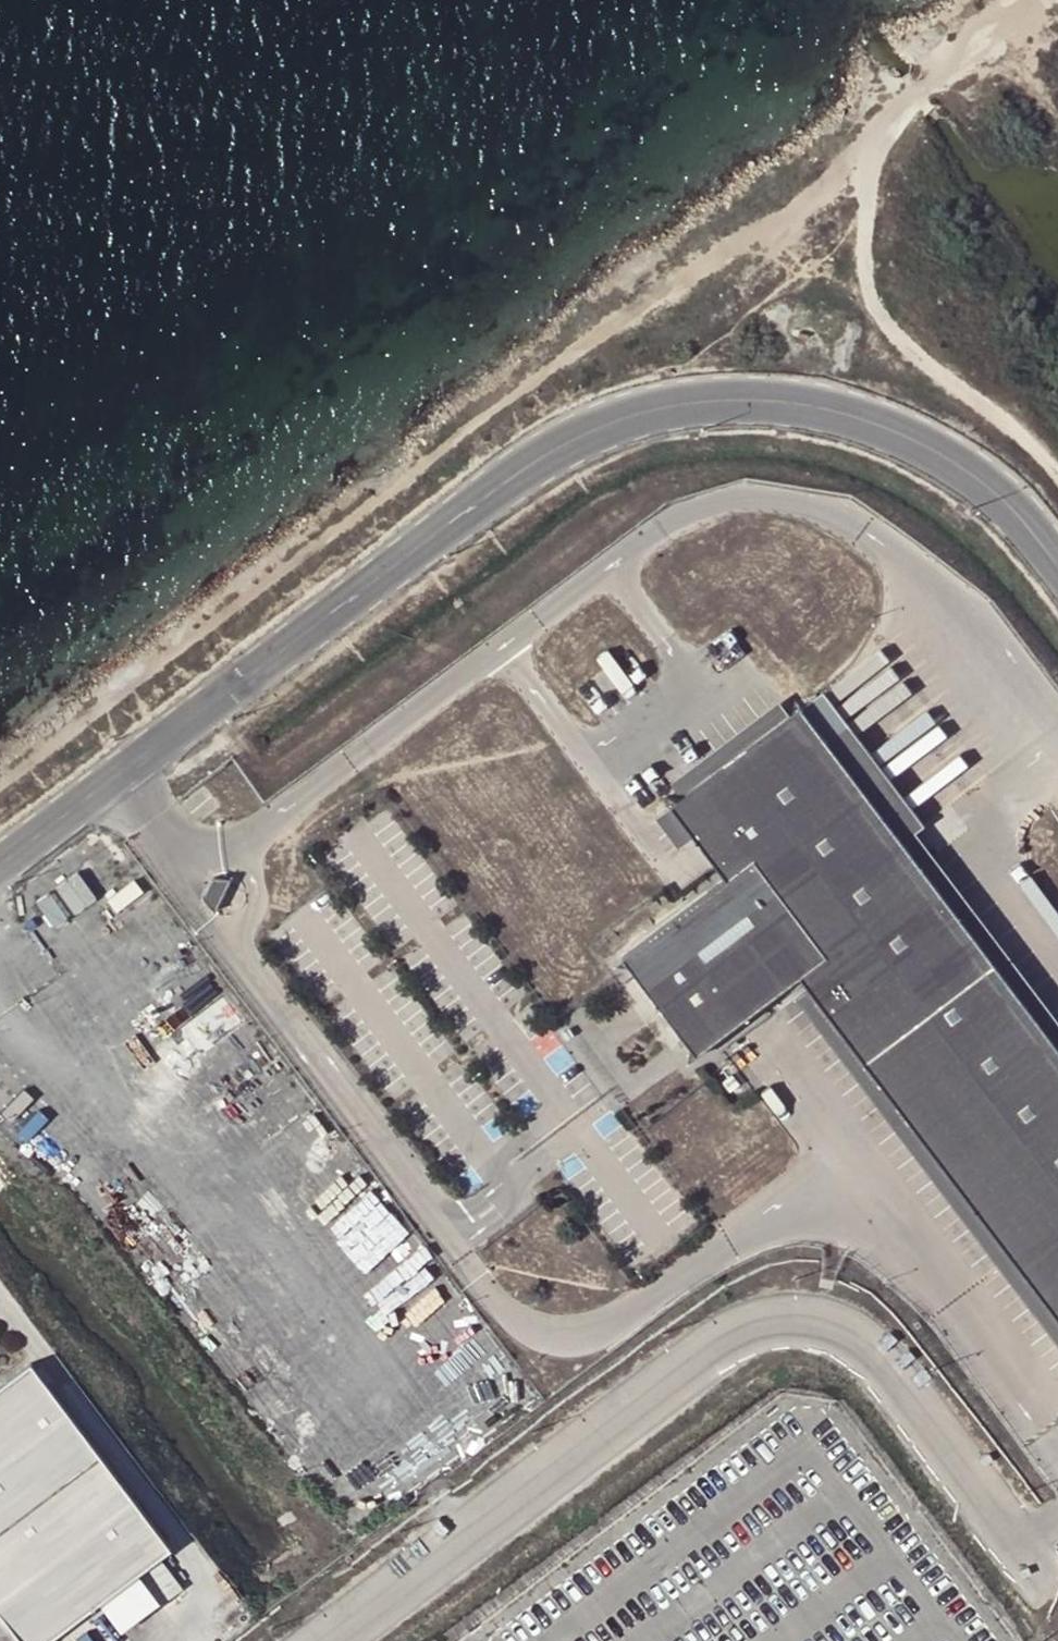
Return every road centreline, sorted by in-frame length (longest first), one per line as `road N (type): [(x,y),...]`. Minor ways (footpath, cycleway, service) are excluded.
road 1 (unclassified): [(0,863),(477,502),(585,432),(632,415),(726,398),(854,415),(939,451),(983,481),(1057,565)]

